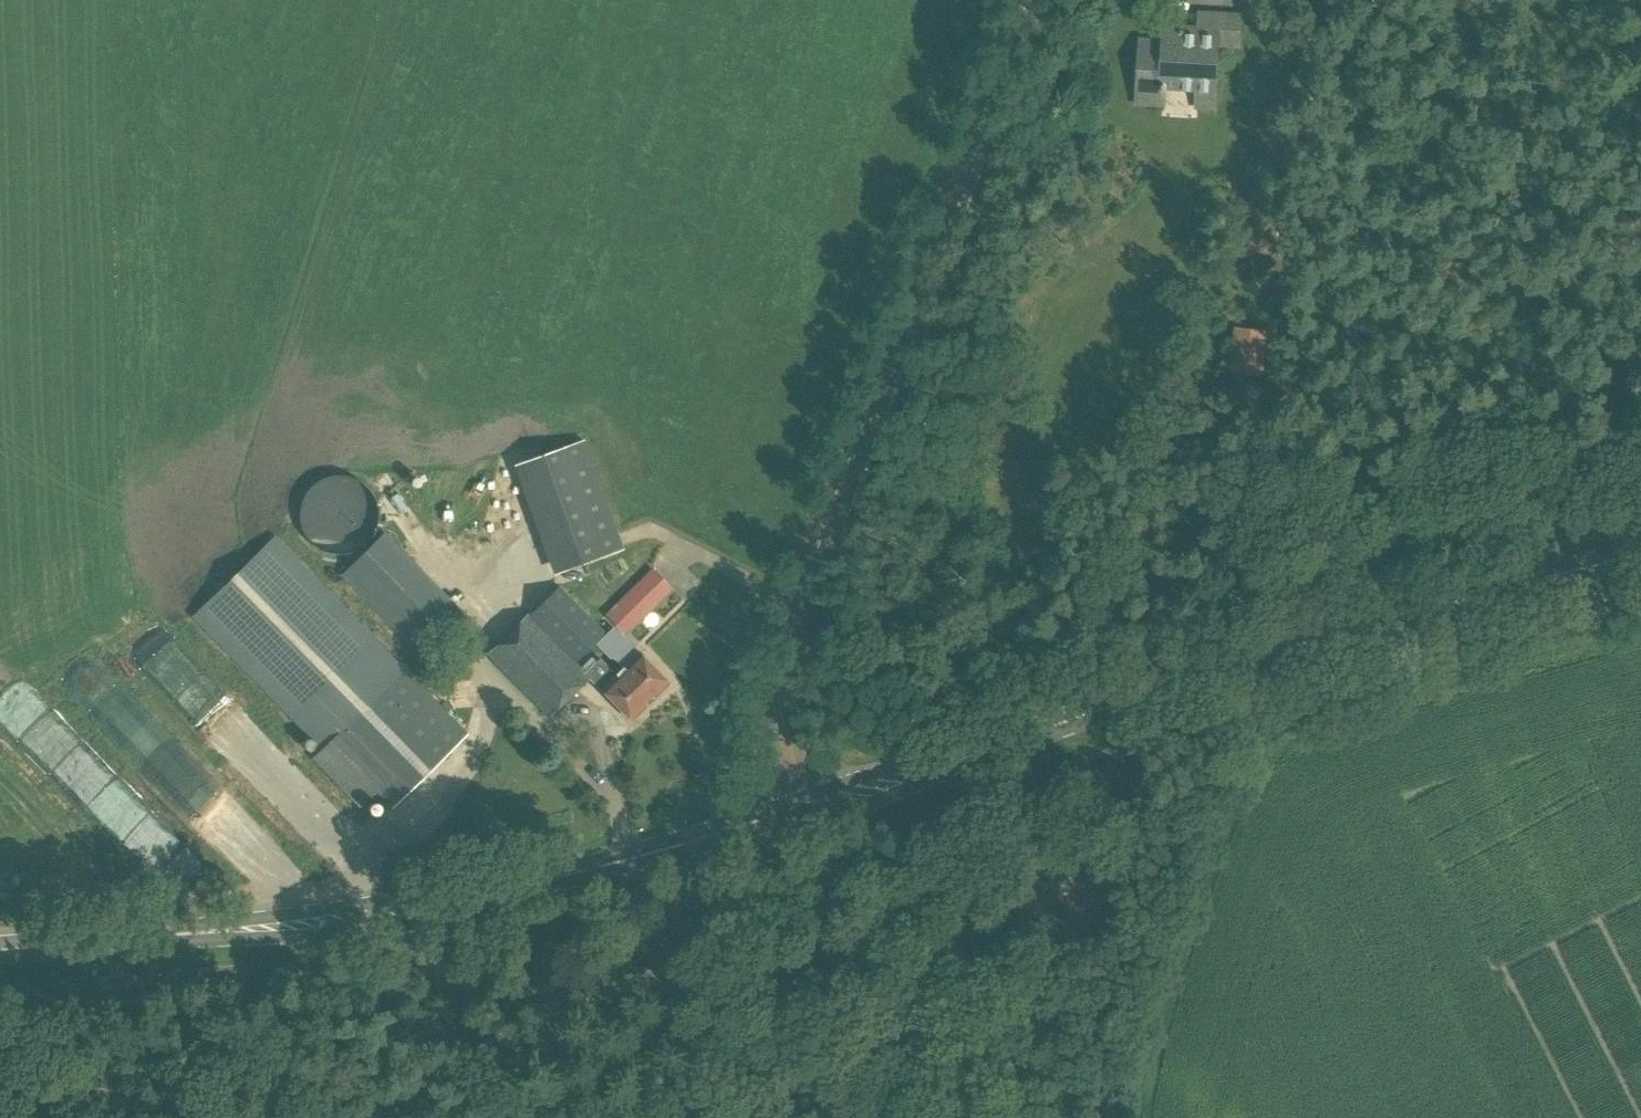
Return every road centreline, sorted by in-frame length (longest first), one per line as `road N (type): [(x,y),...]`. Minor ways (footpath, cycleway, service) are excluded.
road 1 (primary): [(1640,560),(1293,653),(796,810)]
road 2 (tertiary): [(796,810),(782,715),(791,630),(1033,0)]
road 3 (primary): [(0,954),(437,907),(605,868),(796,810)]

